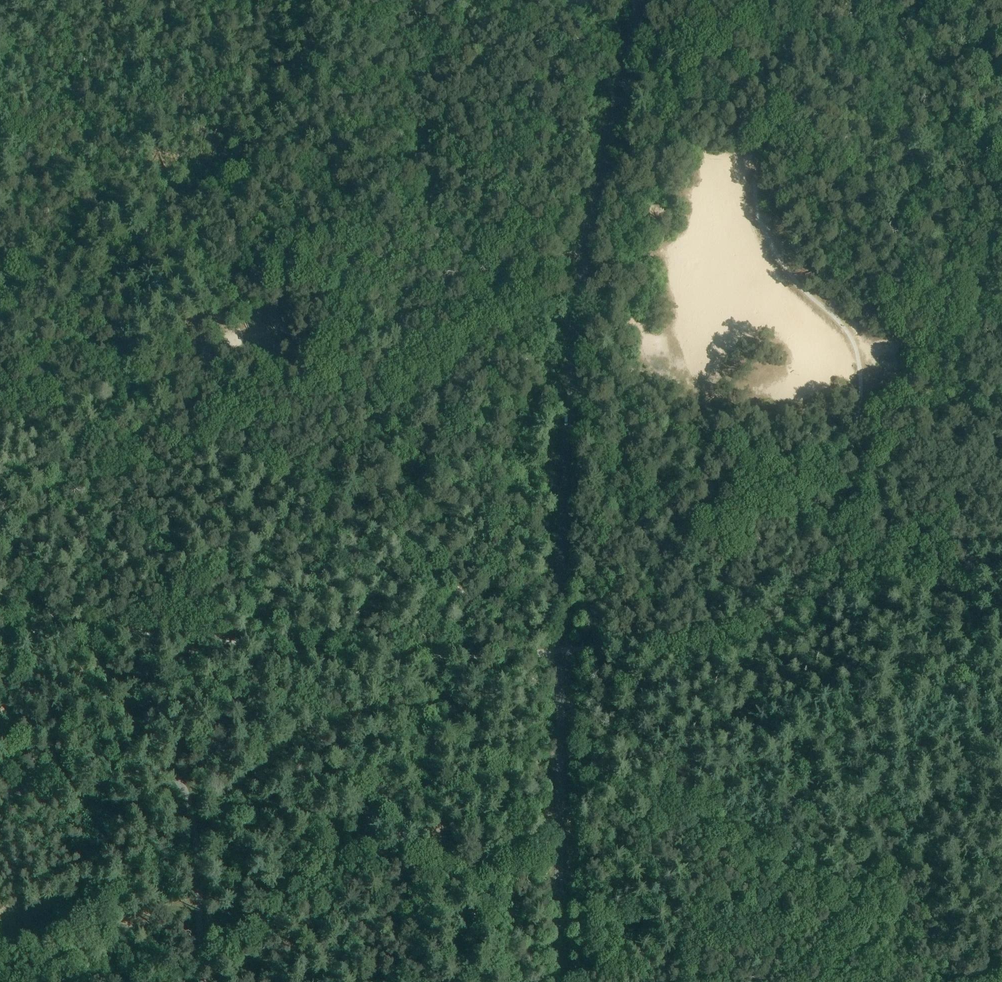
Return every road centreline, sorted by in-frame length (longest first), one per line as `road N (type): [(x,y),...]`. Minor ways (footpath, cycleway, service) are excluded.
road 1 (tertiary): [(558,981),(571,371),(595,199),(645,0)]
road 2 (track): [(0,630),(119,626),(339,651),(522,653)]

